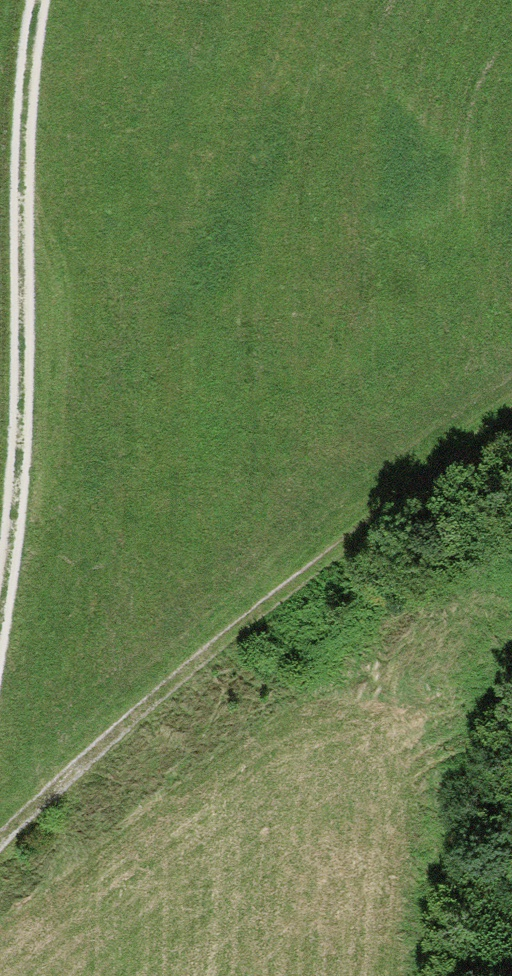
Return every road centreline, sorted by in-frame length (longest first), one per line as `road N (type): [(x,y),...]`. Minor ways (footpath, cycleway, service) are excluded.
road 1 (track): [(0,679),(30,382),(27,123),(37,0)]
road 2 (track): [(0,833),(224,632),(511,426)]

